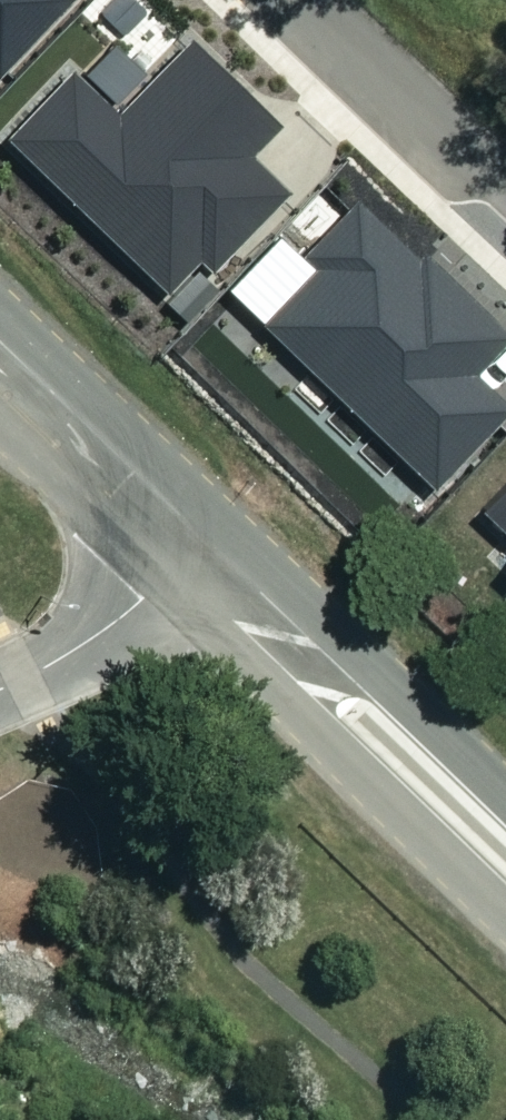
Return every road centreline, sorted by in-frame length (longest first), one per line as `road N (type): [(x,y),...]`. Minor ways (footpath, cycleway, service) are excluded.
road 1 (tertiary): [(189,553),(505,854)]
road 2 (residential): [(295,0),(505,187)]
road 3 (tertiary): [(0,367),(189,553)]
road 4 (residential): [(189,553),(127,615),(0,689)]

